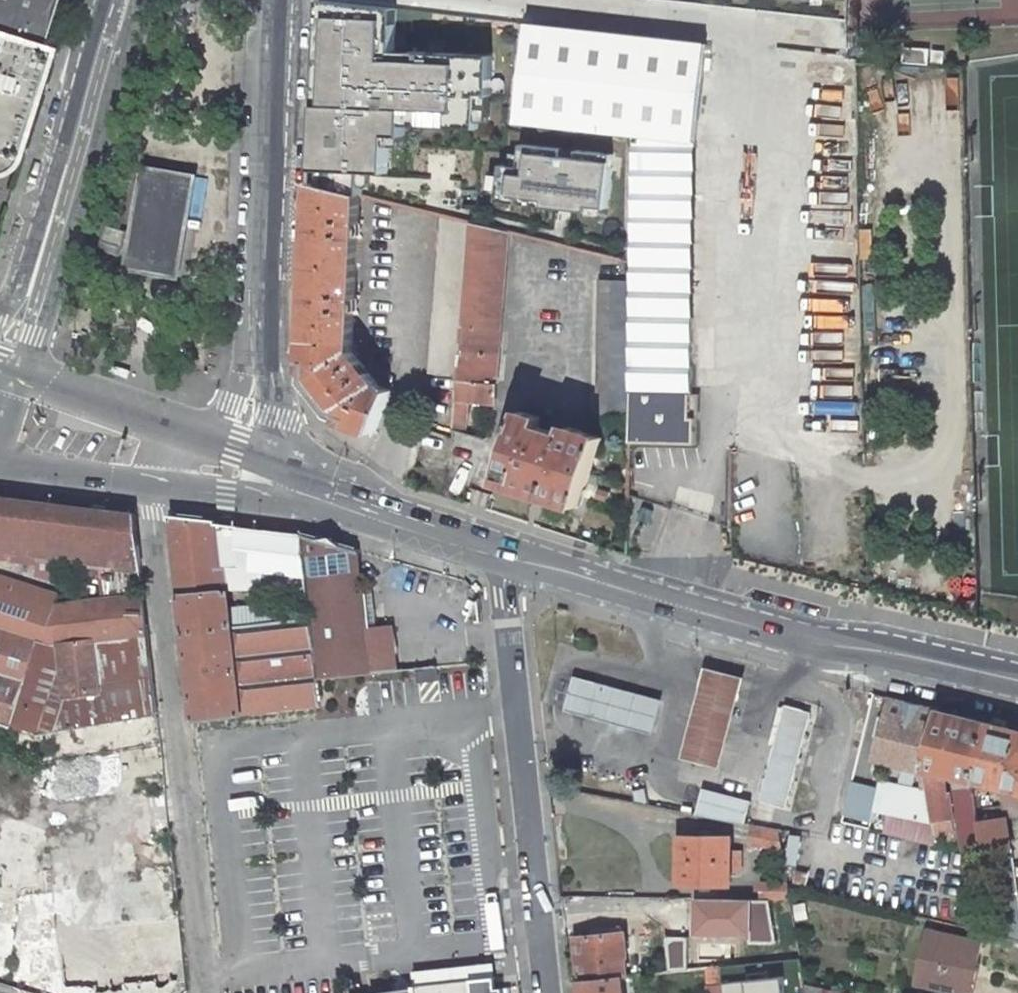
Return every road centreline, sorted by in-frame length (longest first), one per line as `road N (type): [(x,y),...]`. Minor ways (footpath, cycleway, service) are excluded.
road 1 (secondary): [(1017,690),(504,557)]
road 2 (residential): [(144,488),(202,978)]
road 3 (residential): [(504,557),(547,992)]
road 4 (tertiary): [(33,350),(138,19)]
road 5 (tertiary): [(266,347),(276,7)]
road 6 (tertiary): [(107,5),(20,285),(0,316)]
road 7 (secondary): [(504,557),(313,498)]
road 8 (secondary): [(205,435),(124,384),(33,350)]
road 9 (tertiary): [(313,498),(274,416),(266,347)]
road 10 (residential): [(0,468),(144,488)]
road 11 (tertiary): [(175,491),(313,498)]
road 12 (secondary): [(313,498),(205,435)]

